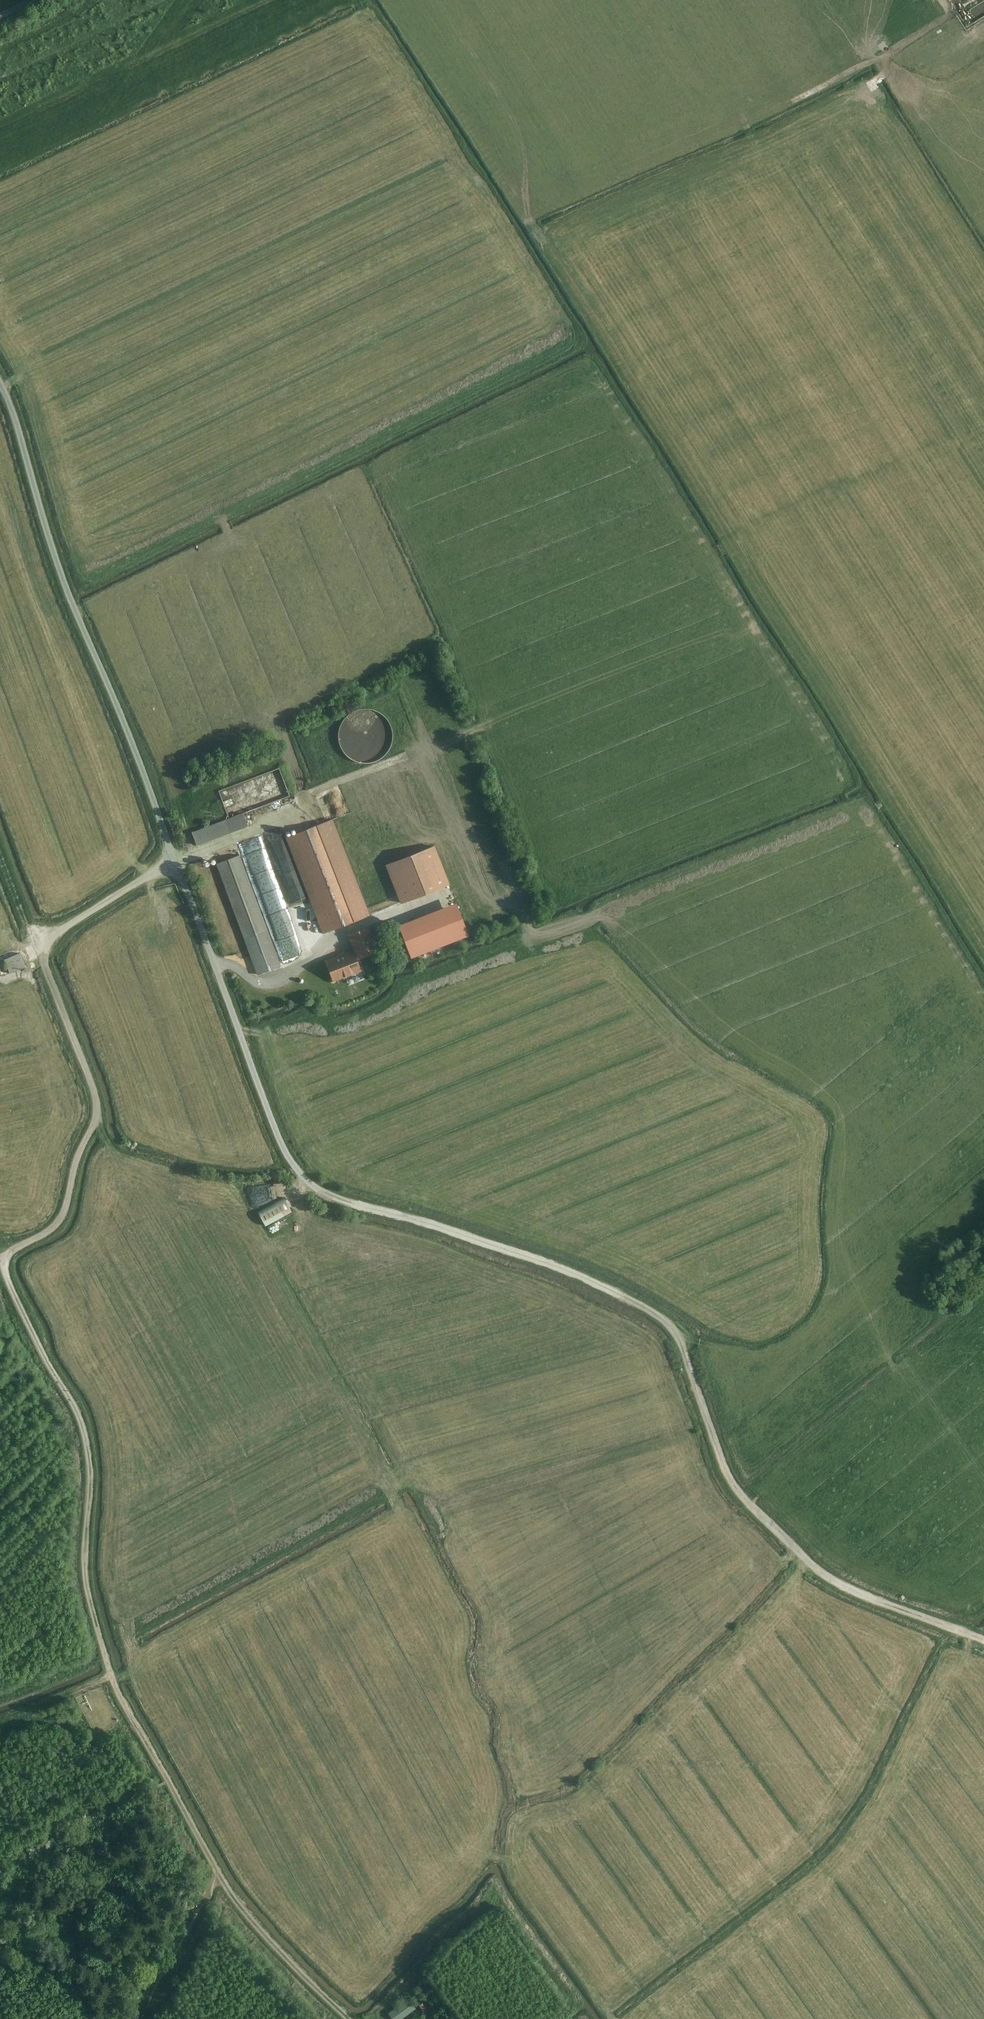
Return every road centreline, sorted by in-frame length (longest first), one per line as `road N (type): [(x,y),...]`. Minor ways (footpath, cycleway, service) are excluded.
road 1 (track): [(983,1641),(827,1577),(740,1495),(680,1339),(651,1312),(575,1273),(314,1187),(280,1139),(176,864)]
road 2 (track): [(901,1375),(872,1310),(851,1209),(846,1116),(831,1085),(752,1042),(627,912),(545,937),(513,908)]
road 3 (residential): [(176,864),(62,573),(0,381)]
road 4 (track): [(215,967),(226,963),(270,981),(340,931),(442,891)]

